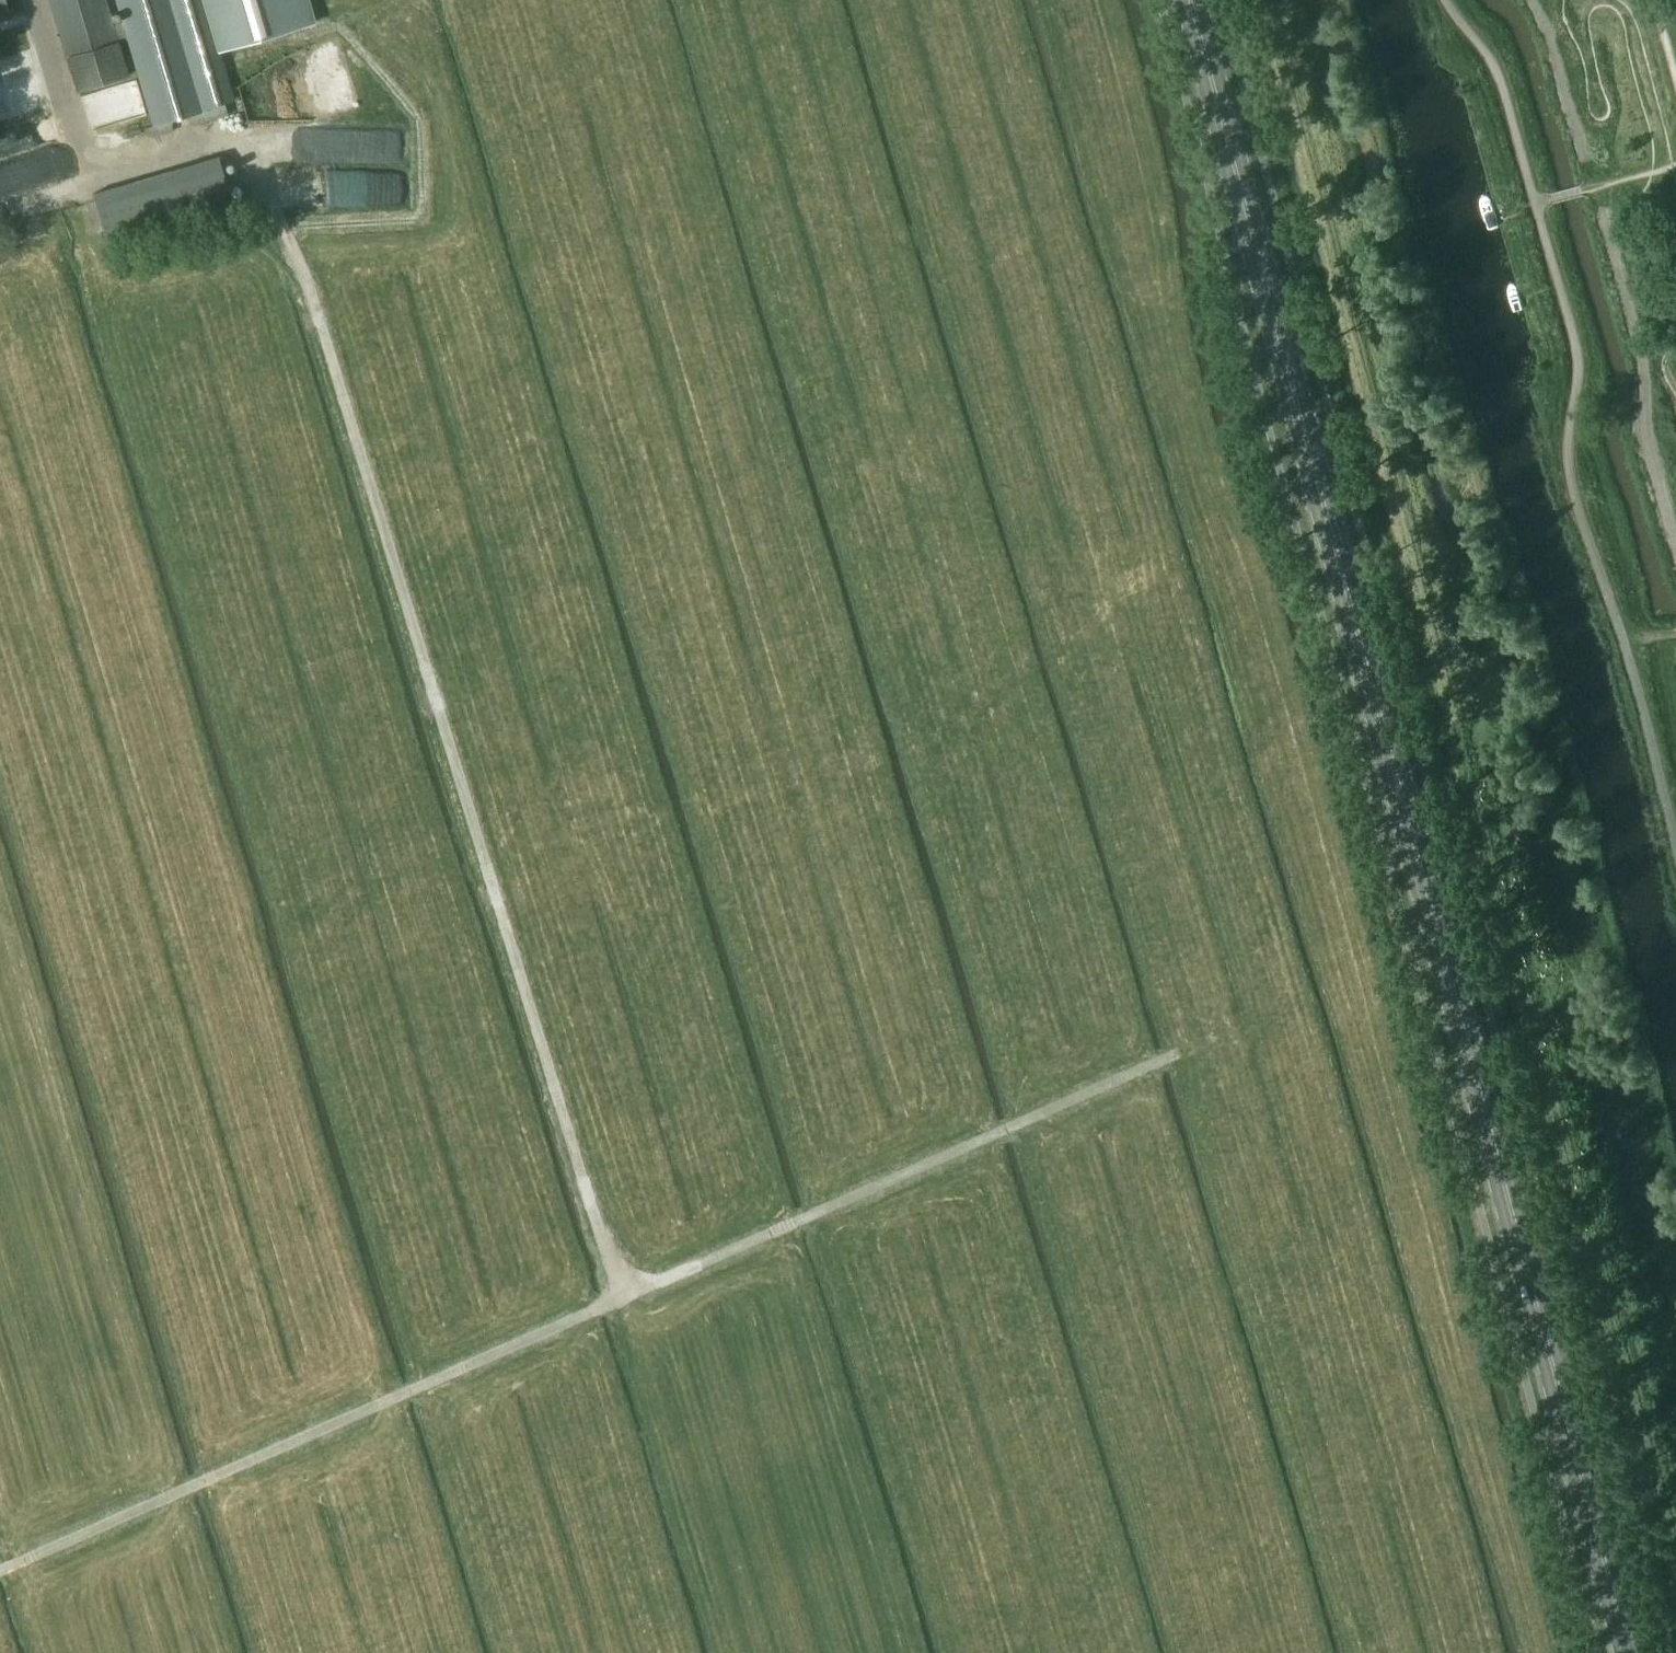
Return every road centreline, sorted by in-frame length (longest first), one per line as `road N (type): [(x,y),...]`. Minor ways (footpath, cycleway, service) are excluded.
road 1 (primary): [(1627,1652),(1191,0)]
road 2 (track): [(0,1571),(1170,1060)]
road 3 (track): [(620,1297),(290,238),(226,134)]

